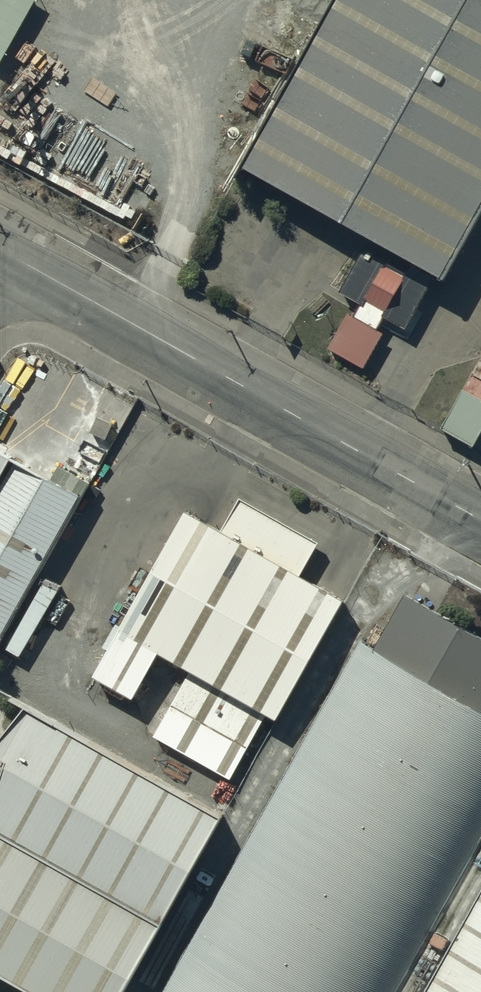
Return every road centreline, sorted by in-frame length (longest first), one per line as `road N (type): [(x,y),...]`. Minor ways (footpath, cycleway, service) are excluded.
road 1 (tertiary): [(480,520),(0,250)]

